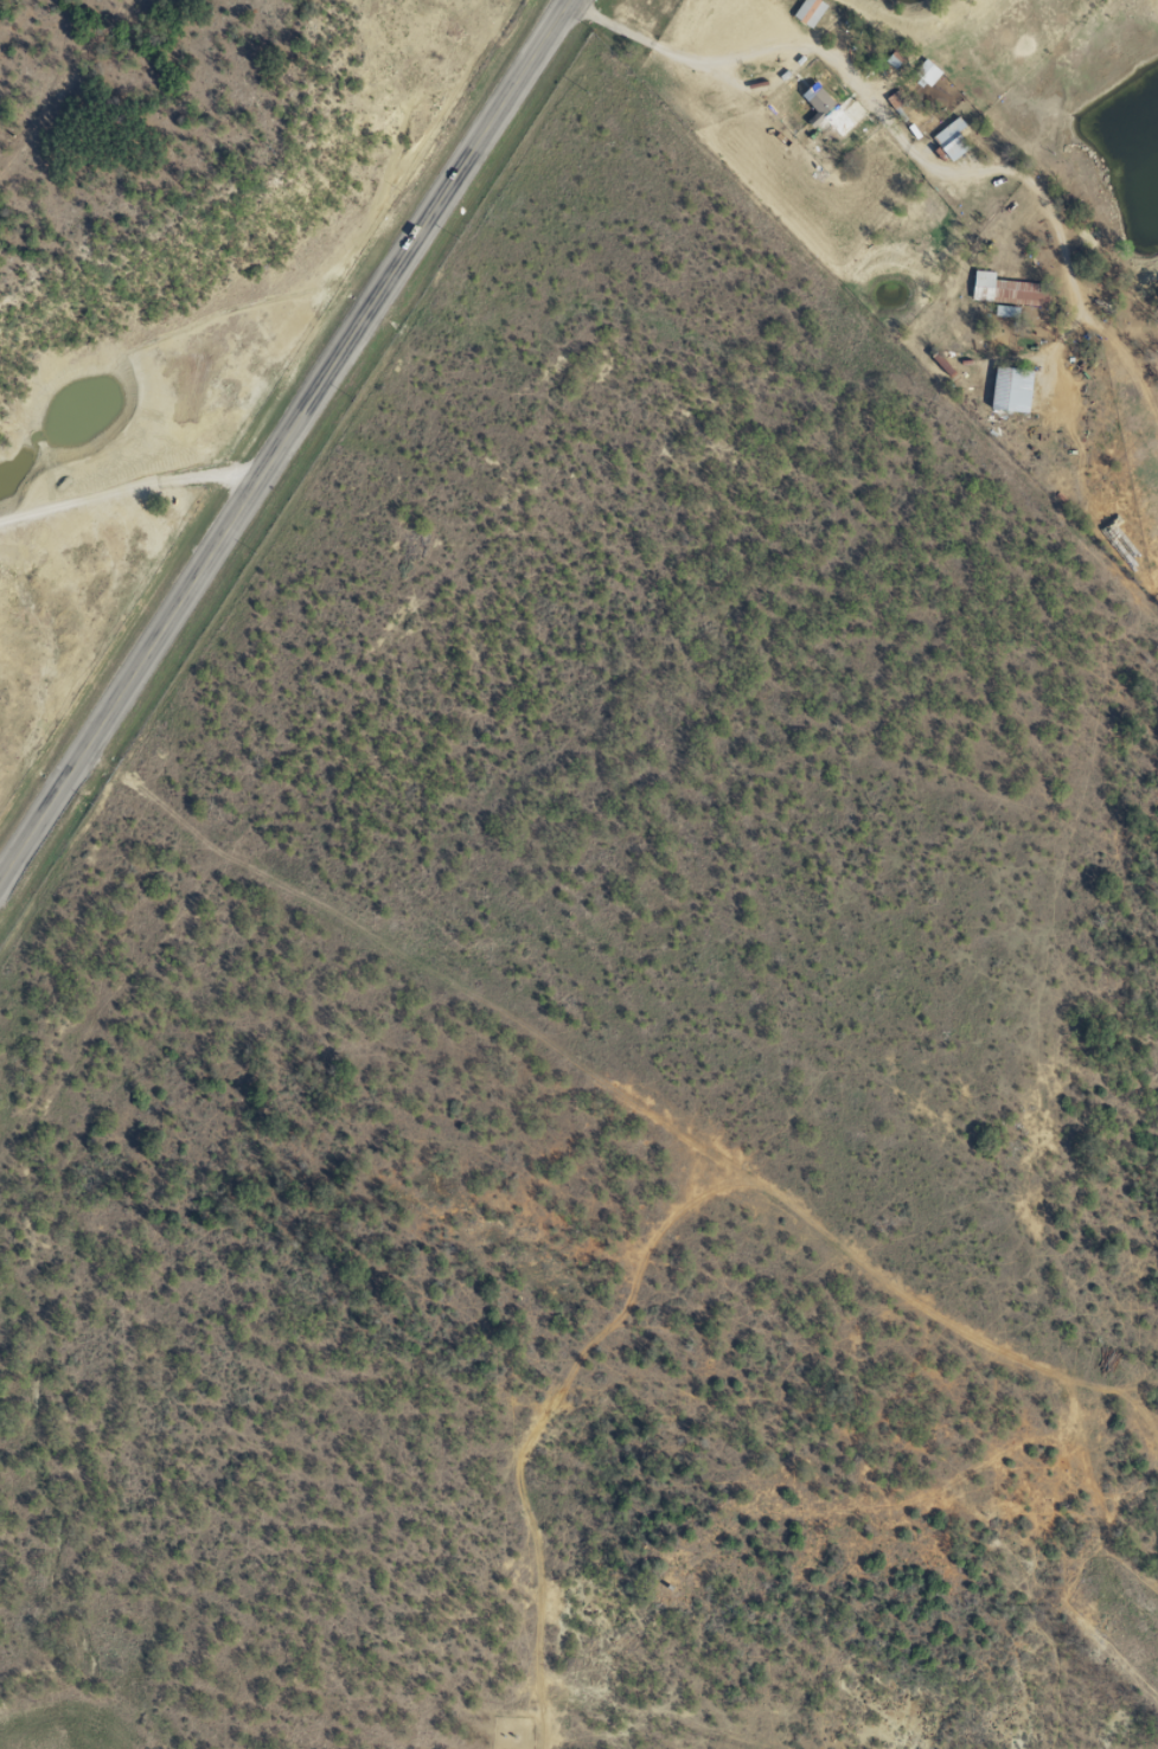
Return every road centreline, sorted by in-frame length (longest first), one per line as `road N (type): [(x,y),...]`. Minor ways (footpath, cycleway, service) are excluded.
road 1 (primary): [(0,877),(566,0)]

